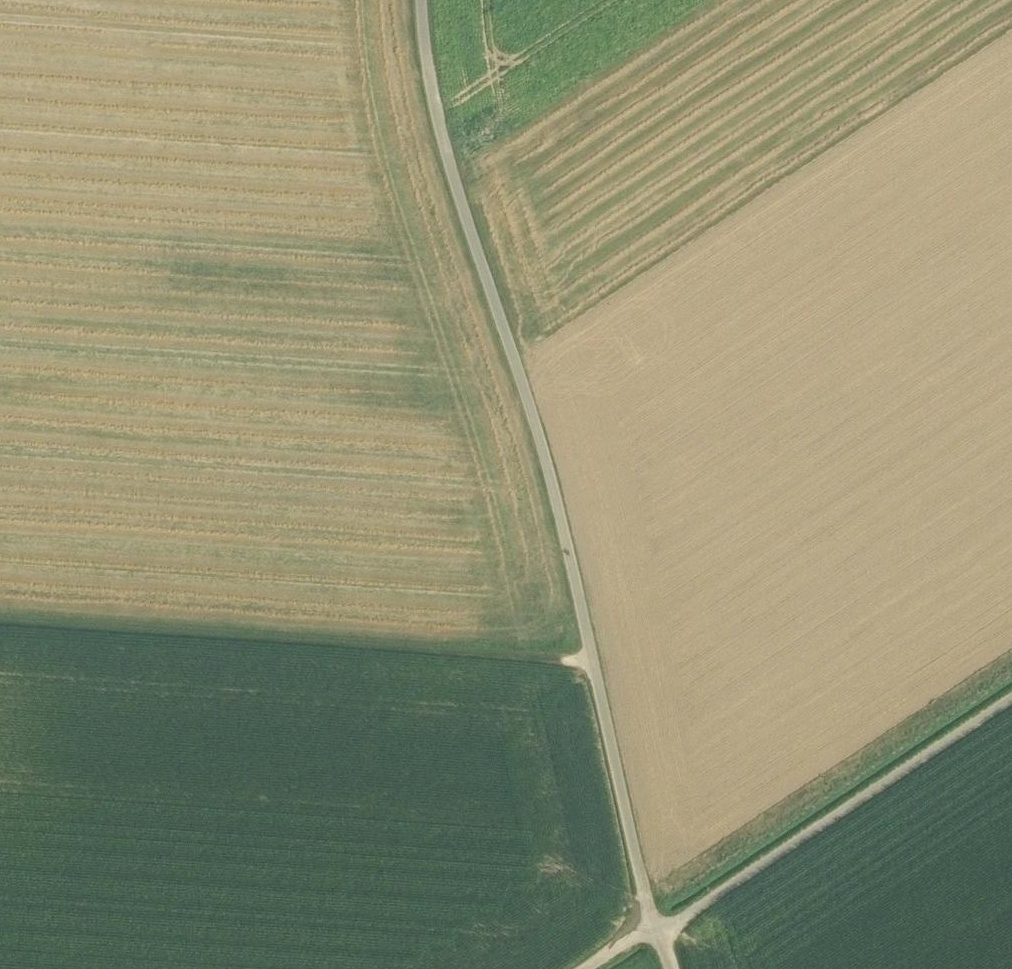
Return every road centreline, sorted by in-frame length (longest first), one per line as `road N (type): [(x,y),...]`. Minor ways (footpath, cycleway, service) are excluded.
road 1 (track): [(675,968),(526,400),(441,134),(422,0)]
road 2 (track): [(0,622),(589,660)]
road 3 (track): [(1011,698),(659,931),(637,936),(587,968)]

